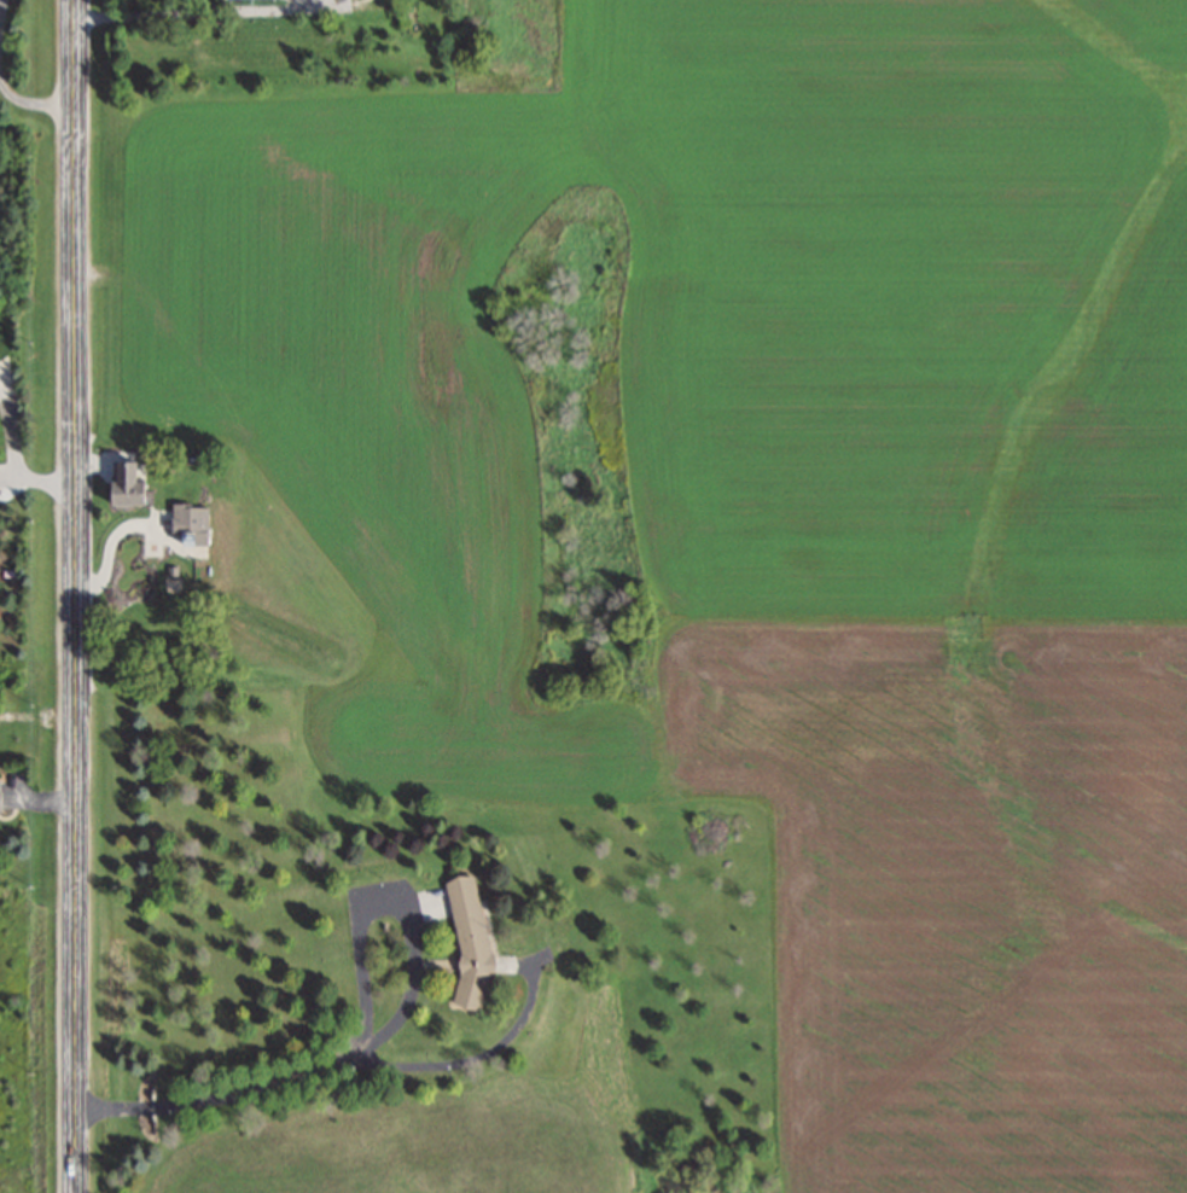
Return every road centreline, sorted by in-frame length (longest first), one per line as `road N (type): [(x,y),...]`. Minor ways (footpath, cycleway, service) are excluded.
road 1 (secondary): [(74,1192),(72,0)]

